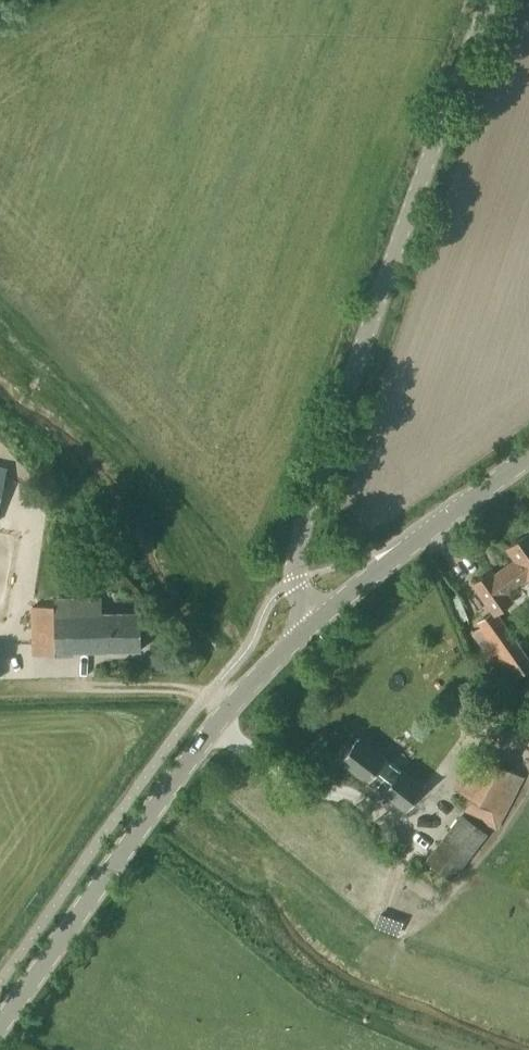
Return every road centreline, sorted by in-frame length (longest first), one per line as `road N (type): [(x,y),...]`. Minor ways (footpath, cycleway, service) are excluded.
road 1 (unclassified): [(318,622),(296,564),(325,454),(492,0)]
road 2 (tertiary): [(0,1025),(227,717),(318,622)]
road 3 (track): [(227,717),(270,843),(356,921),(528,1007)]
road 4 (track): [(230,672),(208,617),(170,569),(127,482),(0,360)]
road 5 (tertiary): [(318,622),(528,461)]
road 6 (track): [(227,717),(199,696),(0,693)]

